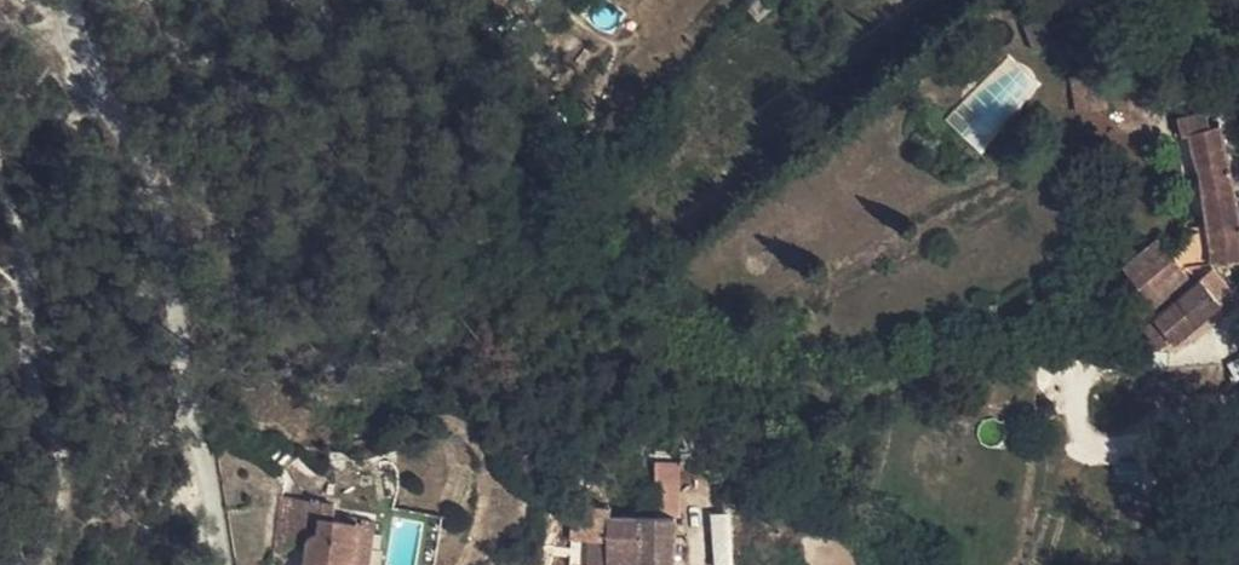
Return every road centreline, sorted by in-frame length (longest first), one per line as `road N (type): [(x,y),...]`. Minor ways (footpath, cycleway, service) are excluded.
road 1 (residential): [(73,0),(116,88),(186,319),(218,564)]

